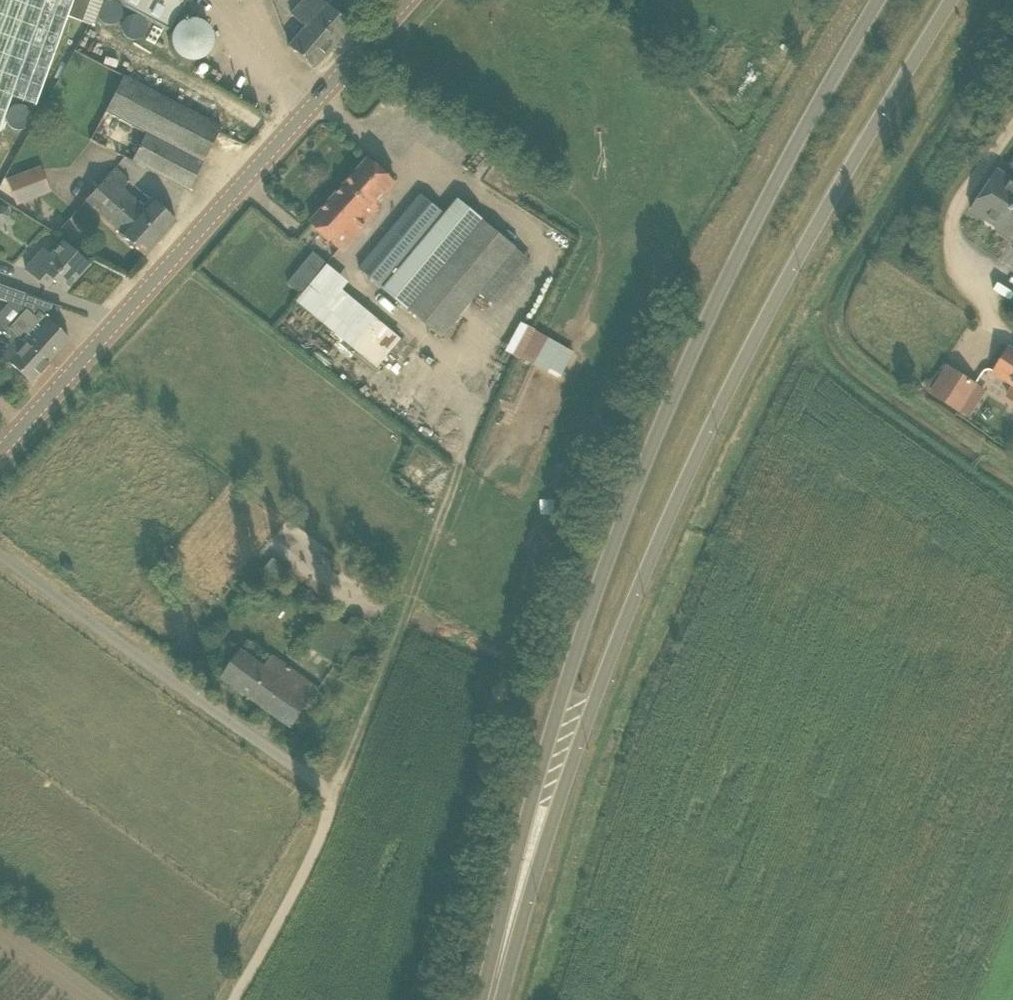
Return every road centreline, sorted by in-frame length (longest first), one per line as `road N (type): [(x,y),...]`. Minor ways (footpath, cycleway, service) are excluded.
road 1 (secondary): [(559,760),(597,698),(725,401),(813,234),(954,0)]
road 2 (secondary): [(880,0),(763,206),(680,381),(565,688),(559,760)]
road 3 (tertiary): [(0,451),(407,0)]
road 4 (track): [(471,438),(337,799)]
road 5 (track): [(1012,128),(957,204),(947,243),(956,275),(1012,335)]
road 6 (secondary): [(491,999),(559,760)]
road 7 (track): [(235,999),(337,799)]

